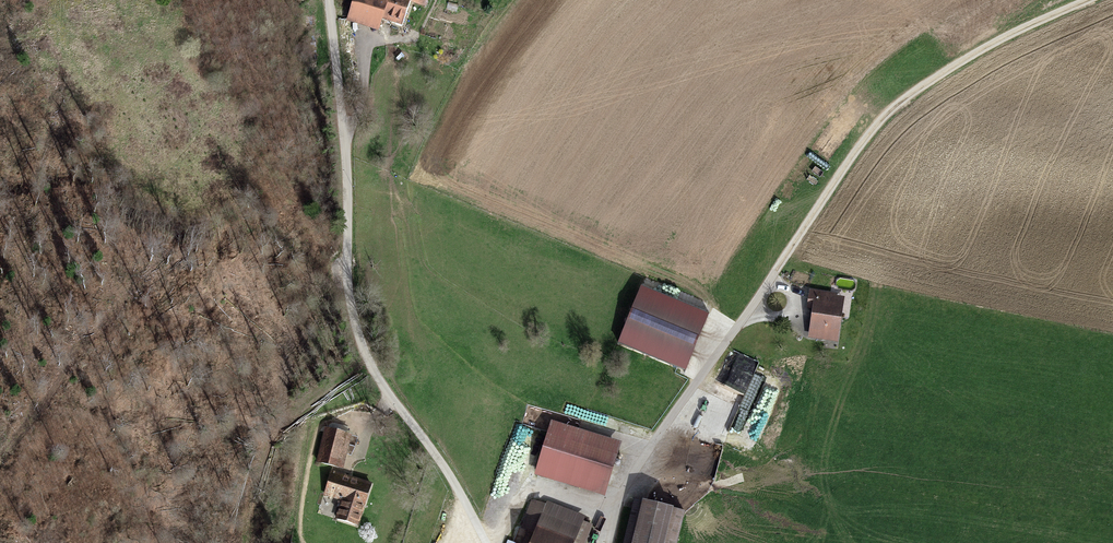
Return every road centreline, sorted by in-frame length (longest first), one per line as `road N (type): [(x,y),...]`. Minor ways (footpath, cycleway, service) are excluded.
road 1 (track): [(485,542),(359,345),(345,276),(348,190),(331,0)]
road 2 (track): [(1084,0),(1015,32),(884,117),(777,271)]
road 3 (residential): [(777,271),(642,459),(620,496),(611,542)]

